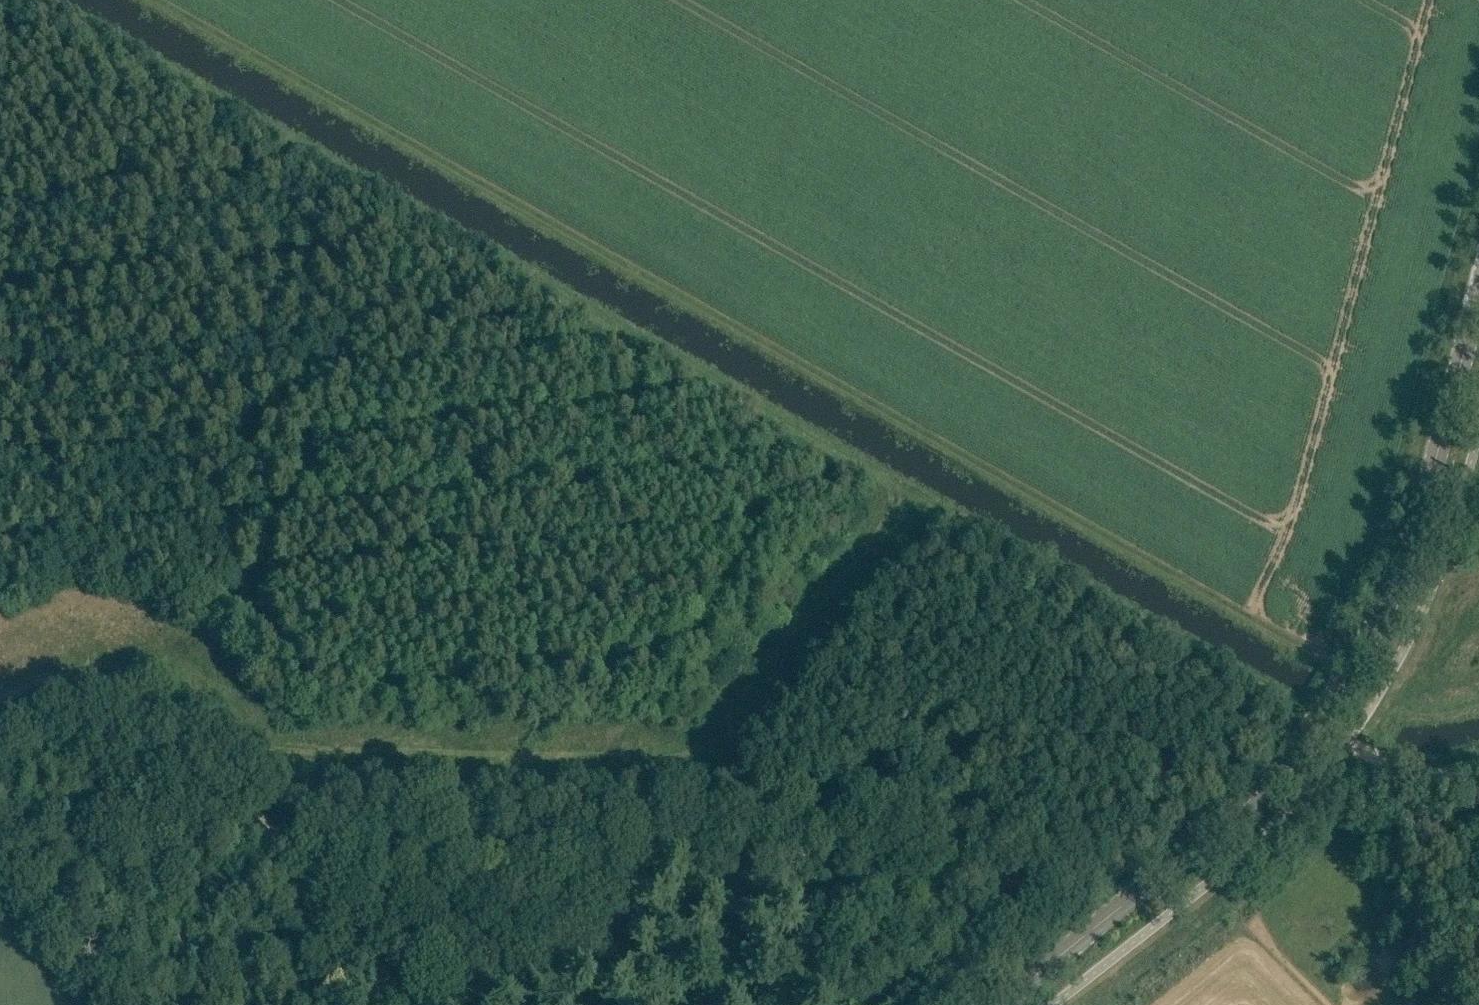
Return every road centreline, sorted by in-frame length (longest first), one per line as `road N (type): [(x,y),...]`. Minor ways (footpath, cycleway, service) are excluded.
road 1 (track): [(1316,731),(25,0)]
road 2 (secondary): [(999,1004),(1237,815),(1316,731),(1399,586),(1478,291)]

